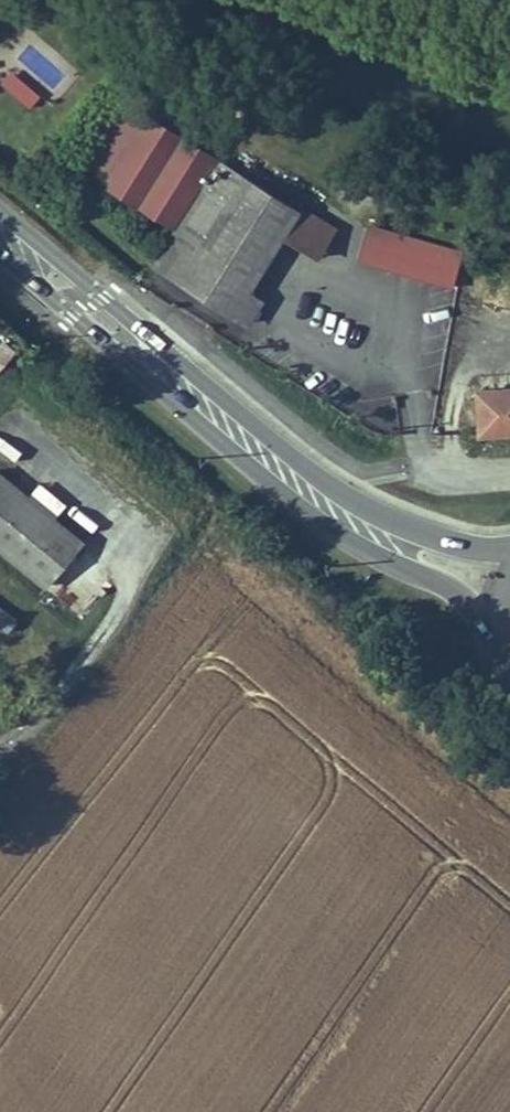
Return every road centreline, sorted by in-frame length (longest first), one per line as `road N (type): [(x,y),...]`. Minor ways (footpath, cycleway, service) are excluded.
road 1 (primary): [(0,245),(358,547),(441,585),(480,618),(502,659)]
road 2 (primary): [(509,559),(439,545),(370,518),(0,218)]

